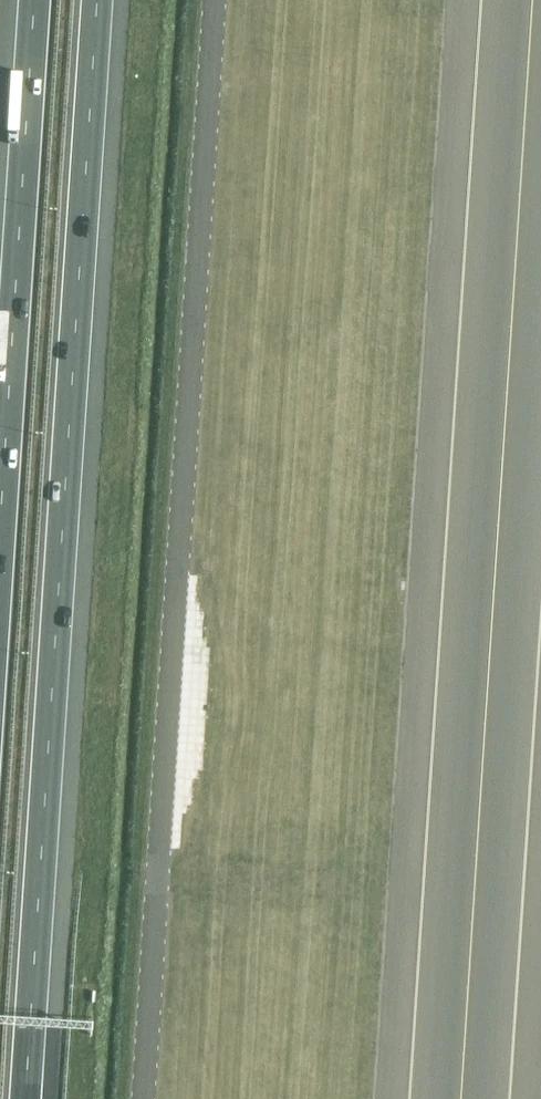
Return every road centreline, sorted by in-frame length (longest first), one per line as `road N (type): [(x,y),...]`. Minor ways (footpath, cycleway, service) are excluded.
road 1 (motorway): [(26,1098),(97,0)]
road 2 (motorway): [(34,0),(0,529)]

